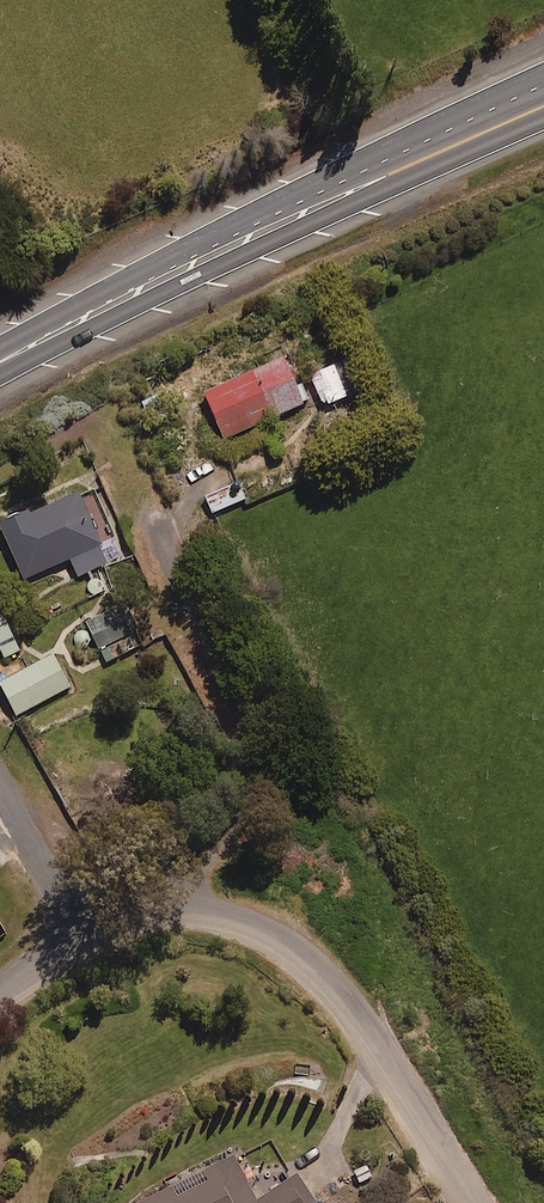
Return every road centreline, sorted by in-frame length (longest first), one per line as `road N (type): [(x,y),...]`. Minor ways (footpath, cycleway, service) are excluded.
road 1 (unclassified): [(477,1202),(334,984),(268,925),(192,910),(76,938)]
road 2 (trunk): [(0,354),(393,161)]
road 3 (trunk): [(543,91),(393,161)]

